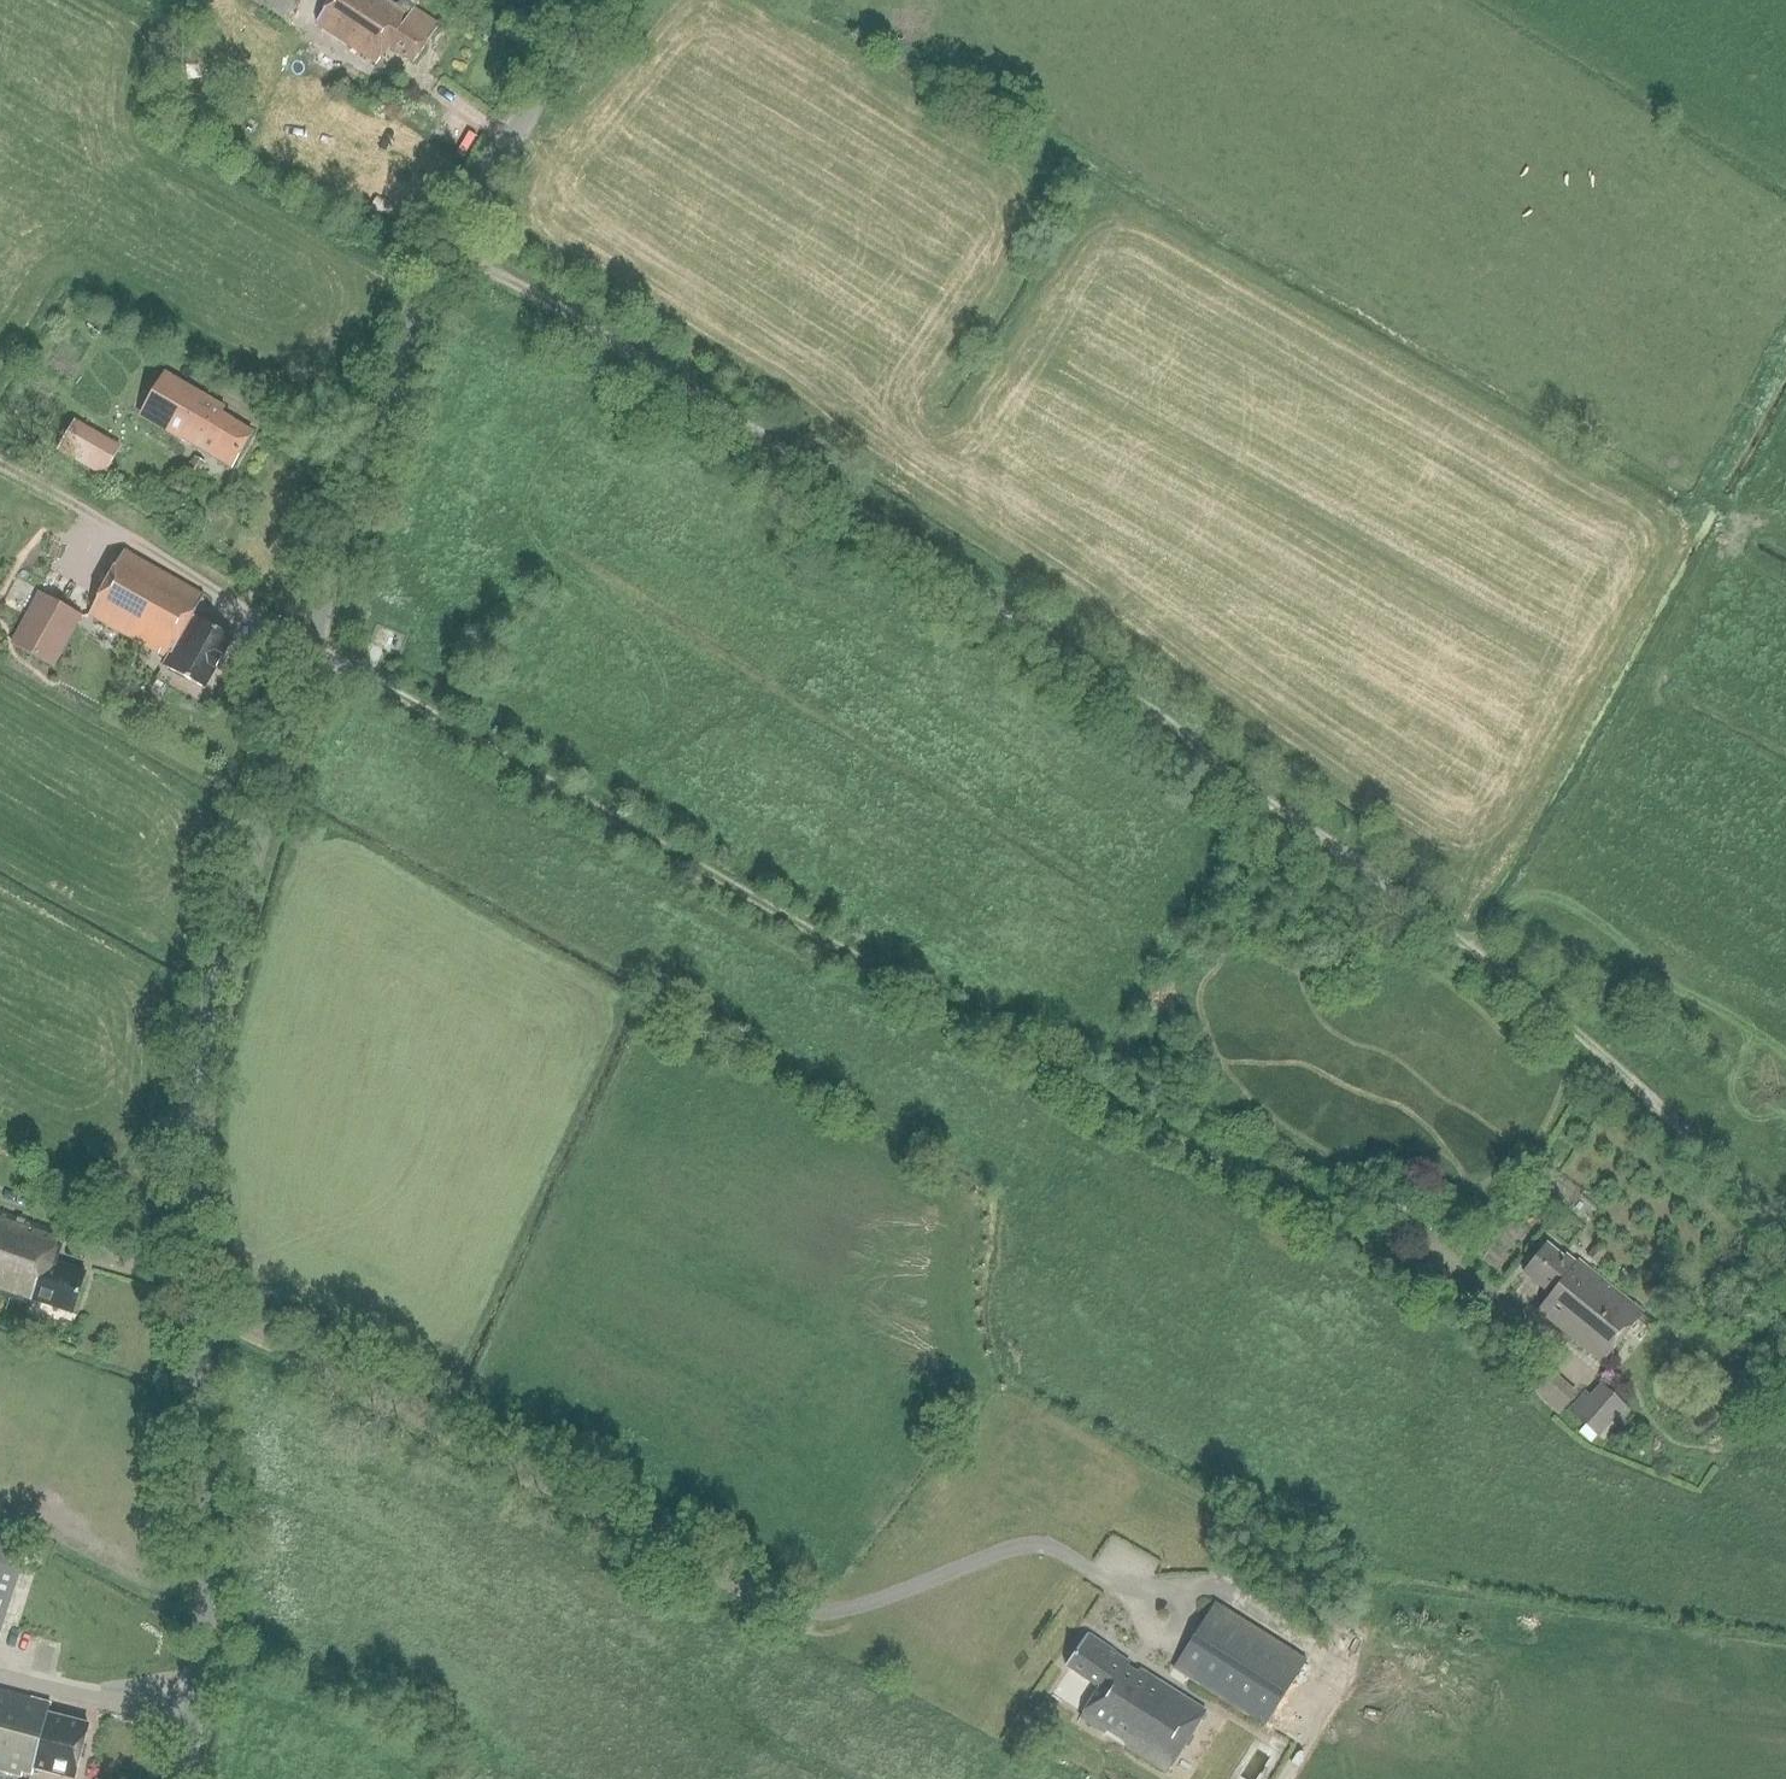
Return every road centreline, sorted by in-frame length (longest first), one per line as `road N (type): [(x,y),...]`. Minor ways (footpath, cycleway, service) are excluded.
road 1 (tertiary): [(176,1778),(204,1652),(207,1598),(189,1132),(211,993),(389,381),(507,143),(611,0)]
road 2 (track): [(0,461),(1363,1247),(1484,1294)]
road 3 (track): [(451,246),(769,449),(1491,957),(1785,1229)]
road 4 (track): [(193,1313),(234,1322),(1123,1778)]

